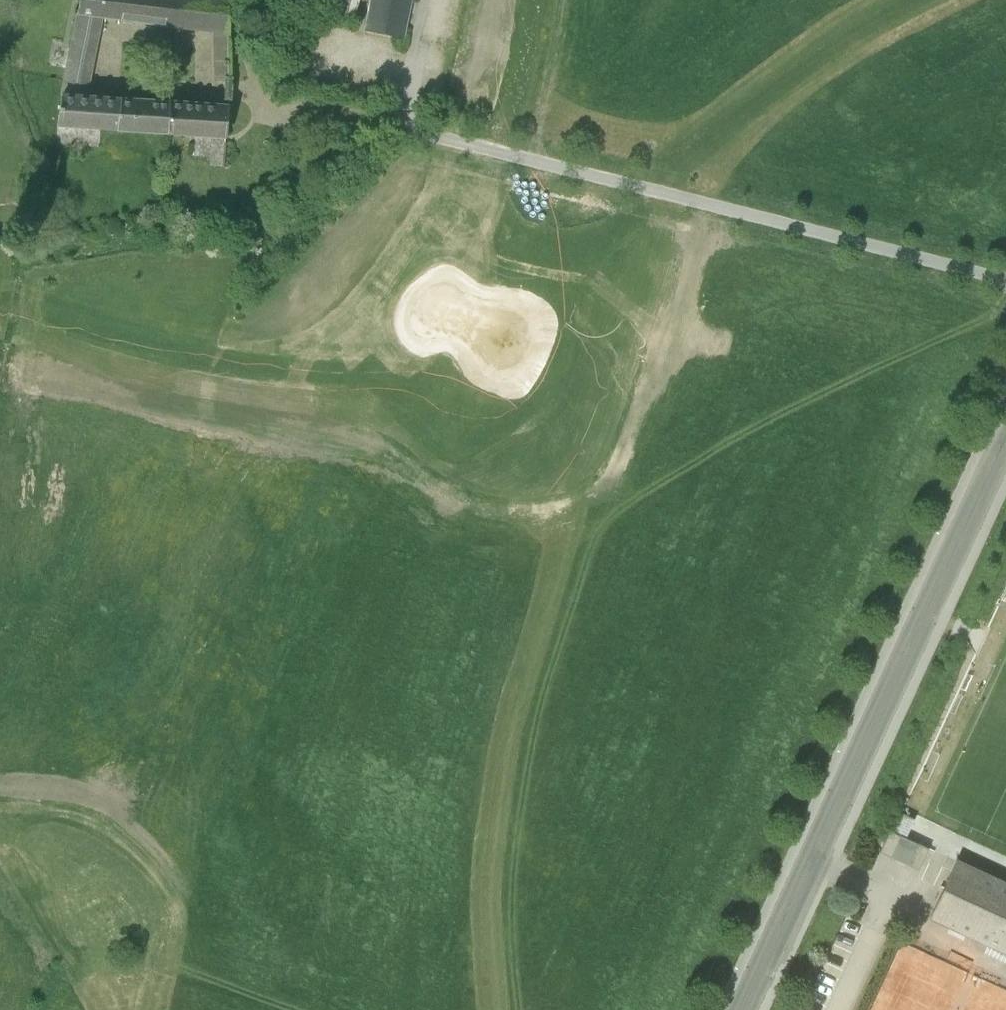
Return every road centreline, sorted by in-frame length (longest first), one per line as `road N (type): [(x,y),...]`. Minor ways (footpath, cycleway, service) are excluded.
road 1 (tertiary): [(741,1009),(1005,434)]

